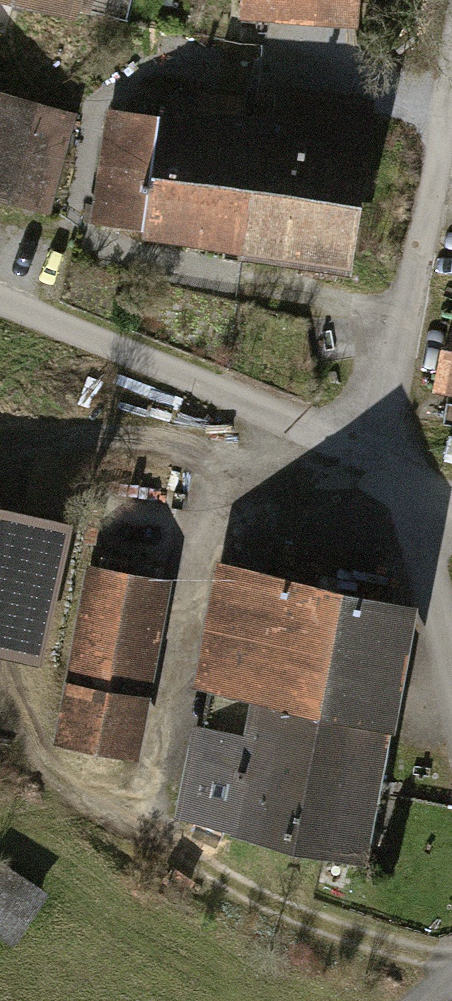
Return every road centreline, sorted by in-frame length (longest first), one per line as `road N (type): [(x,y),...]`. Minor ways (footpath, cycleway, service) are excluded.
road 1 (residential): [(451,496),(384,458),(451,65)]
road 2 (track): [(384,458),(0,296)]
road 3 (track): [(384,458),(451,634)]

